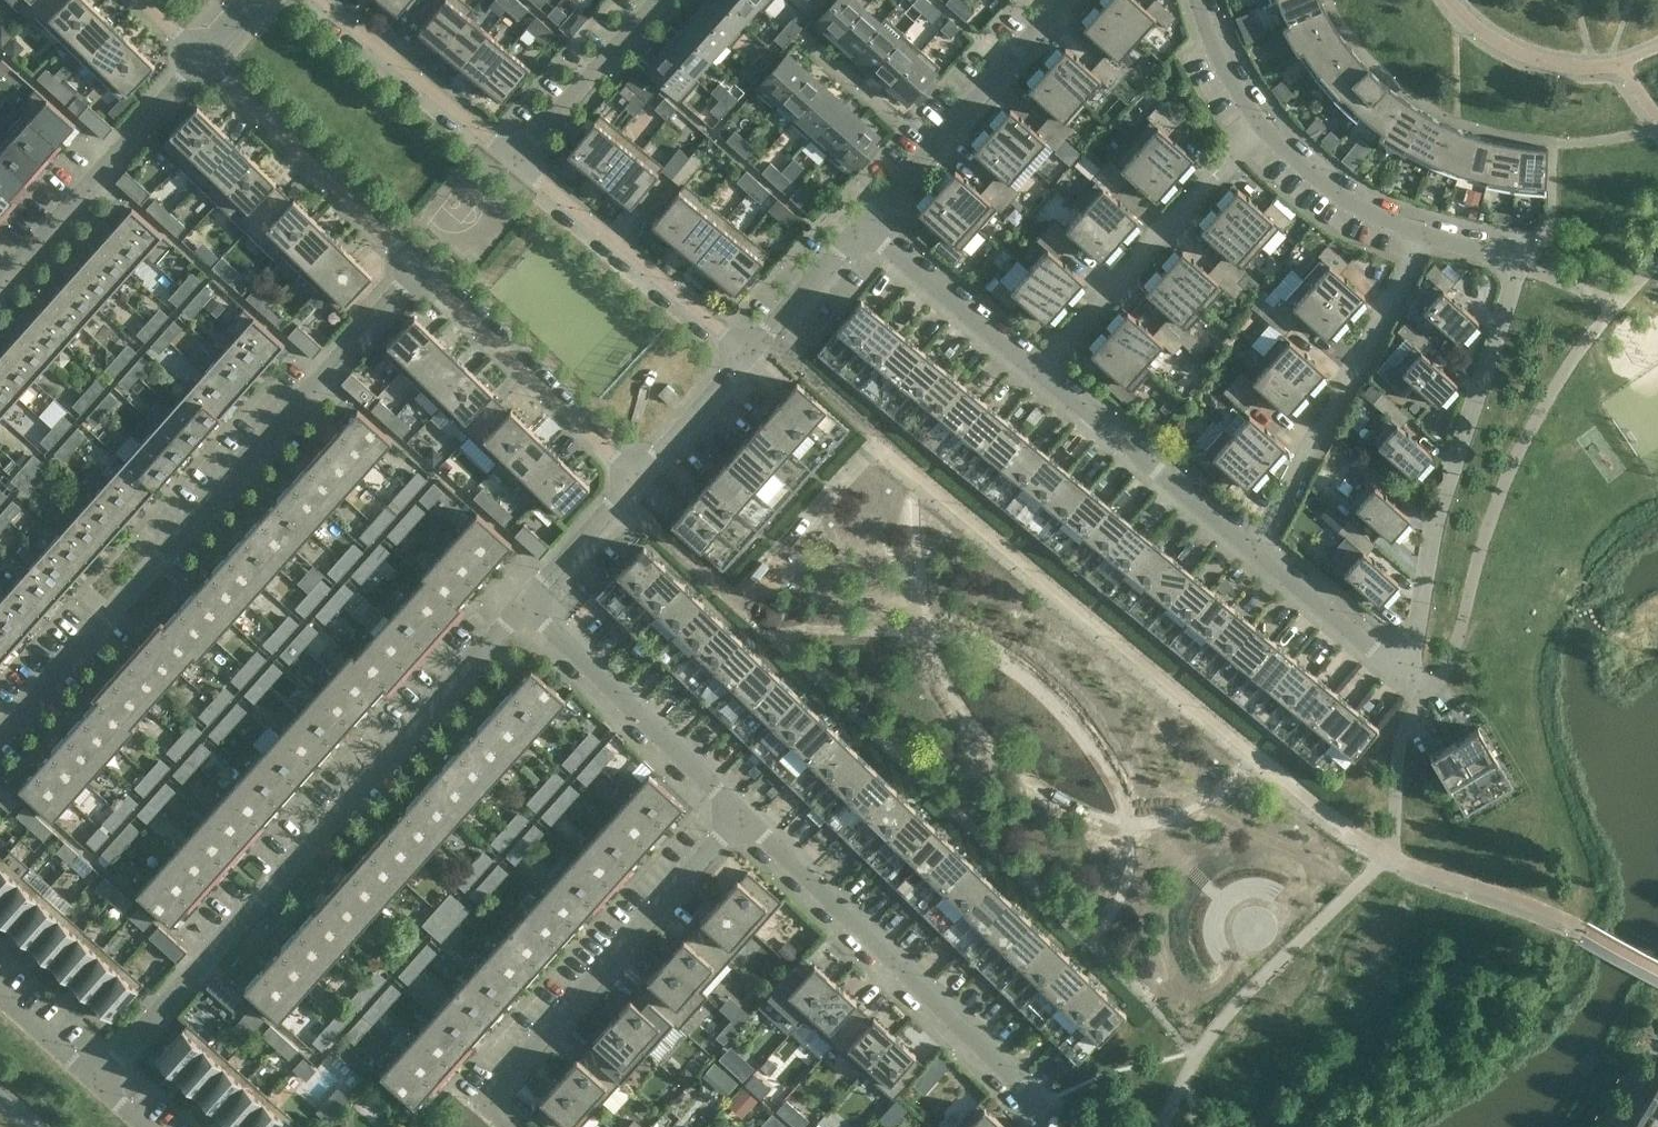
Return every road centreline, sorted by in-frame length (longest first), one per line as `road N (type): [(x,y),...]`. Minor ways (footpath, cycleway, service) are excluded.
road 1 (residential): [(97,1080),(523,604)]
road 2 (residential): [(418,266),(0,732)]
road 3 (residential): [(1420,231),(1517,265),(1441,503),(1415,633),(1399,670)]
road 4 (residential): [(743,812),(1034,1098),(1036,1126)]
road 5 (residential): [(743,812),(484,1106),(508,1126)]
road 6 (residential): [(1420,231),(1253,550)]
road 7 (residential): [(1038,373),(1260,124)]
road 8 (residential): [(860,227),(1064,0)]
road 9 (residential): [(418,266),(636,478)]
road 10 (residential): [(202,56),(0,282)]
road 11 (residential): [(523,604),(743,812)]
road 12 (residential): [(202,56),(418,266)]
road 13 (residential): [(748,351),(516,161)]
road 14 (residential): [(1253,550),(1038,373)]
road 15 (residential): [(516,161),(321,0)]
road 16 (residential): [(1038,373),(860,227)]
road 17 (residential): [(516,161),(659,0)]
road 18 (residential): [(1260,124),(1326,187),(1420,231)]
road 19 (residential): [(1399,670),(1253,550)]
road 20 (residential): [(636,478),(748,351)]
road 21 (residential): [(523,604),(636,478)]
road 22 (residential): [(748,351),(860,227)]
road 23 (residential): [(1191,0),(1220,65),(1260,124)]
road 24 (residential): [(0,993),(97,1080)]

